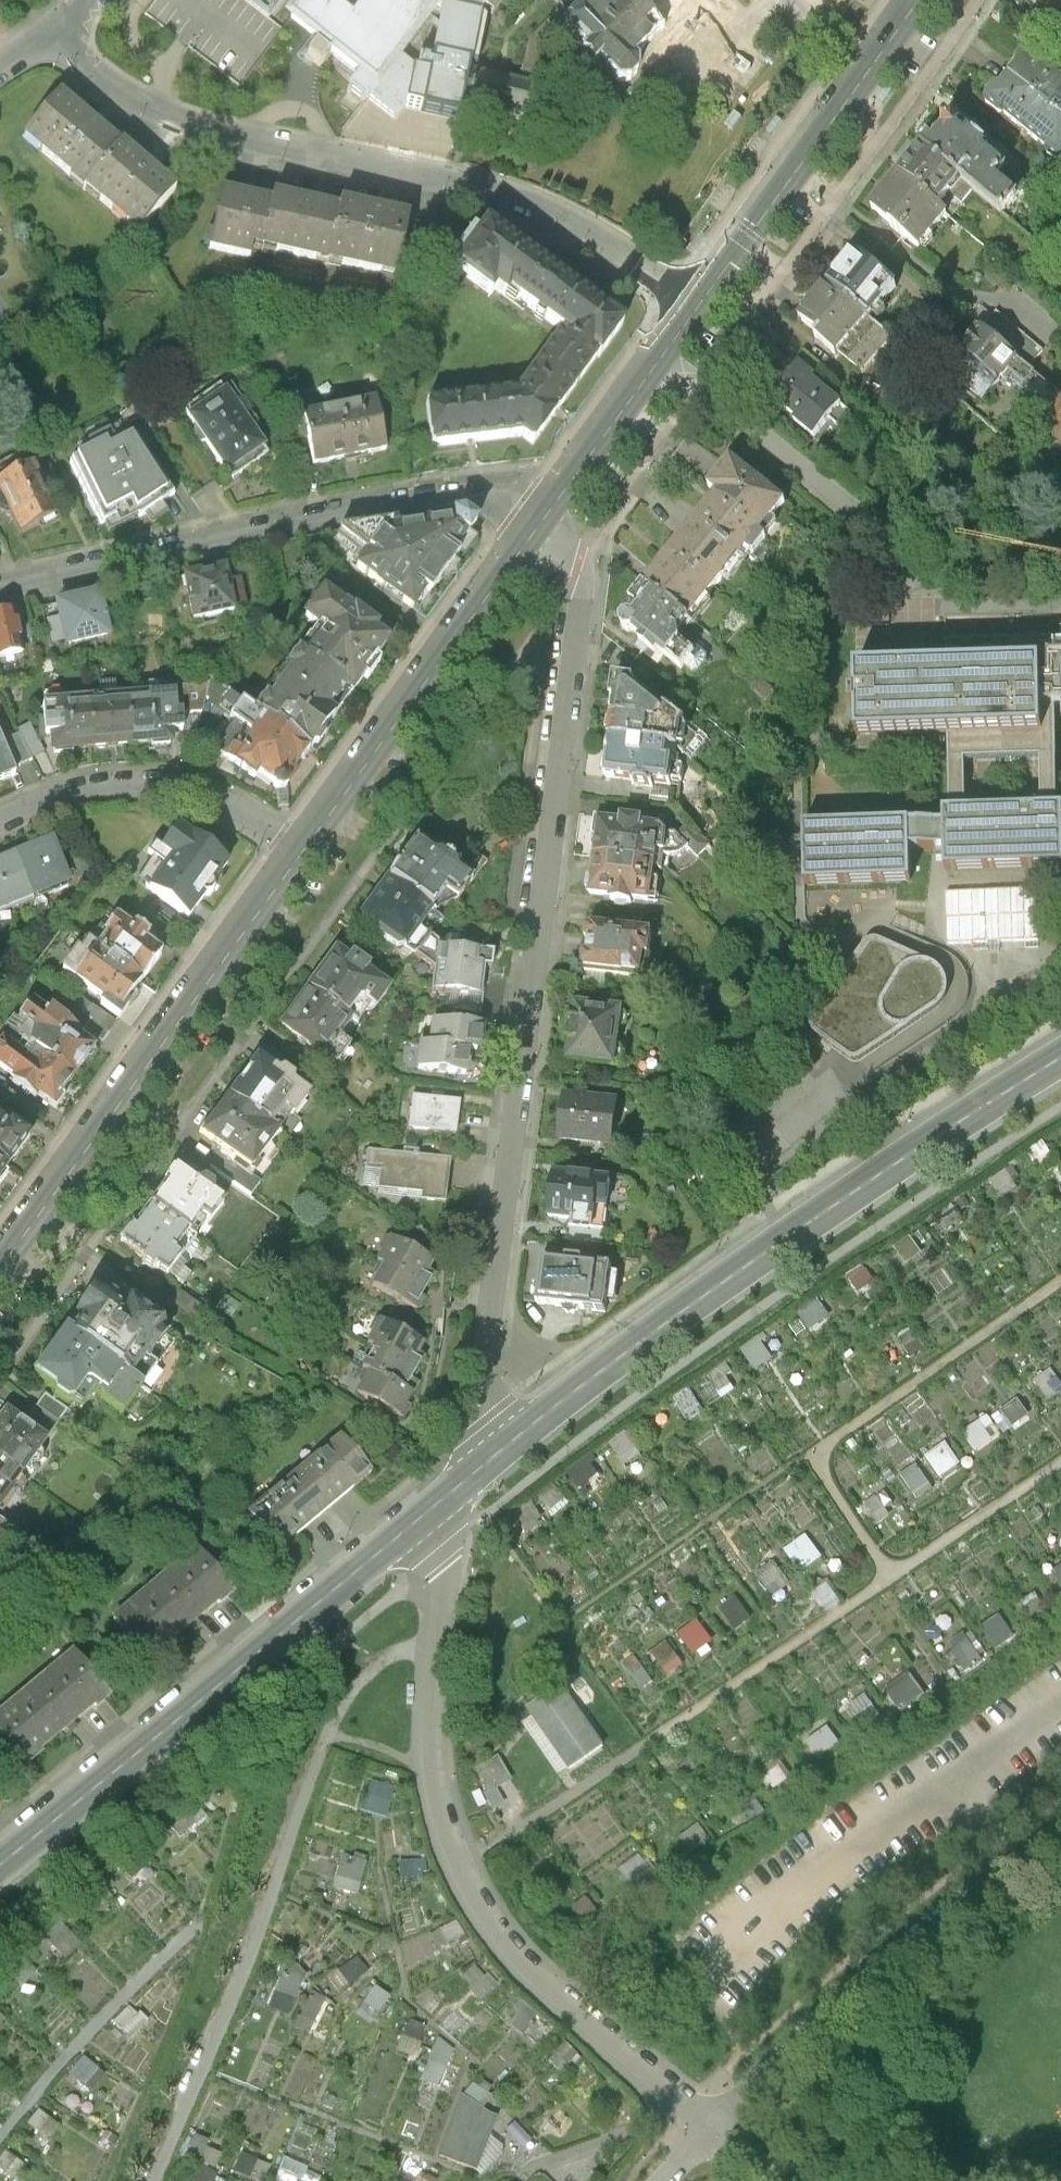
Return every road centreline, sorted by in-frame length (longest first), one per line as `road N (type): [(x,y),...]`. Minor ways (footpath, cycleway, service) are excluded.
road 1 (residential): [(538,521),(577,556),(585,576),(486,1373),(489,1422),(505,1448)]
road 2 (residential): [(711,2127),(508,1946),(467,1878),(430,1769),(443,1552),(418,1520)]
road 3 (residential): [(57,31),(111,83),(191,123),(488,185),(558,214),(697,304)]
road 4 (secondary): [(505,1448),(694,1305),(1060,1061)]
road 5 (residential): [(0,588),(439,494),(518,508),(538,521)]
road 6 (secondary): [(0,1869),(418,1520)]
road 7 (primary): [(302,852),(0,1278)]
road 8 (residential): [(1060,1840),(963,1902),(711,2127)]
road 9 (primary): [(538,521),(302,852)]
road 10 (primary): [(918,0),(697,304)]
road 11 (residential): [(0,823),(90,788),(178,789),(228,808),(302,852)]
road 12 (primary): [(697,304),(538,521)]

